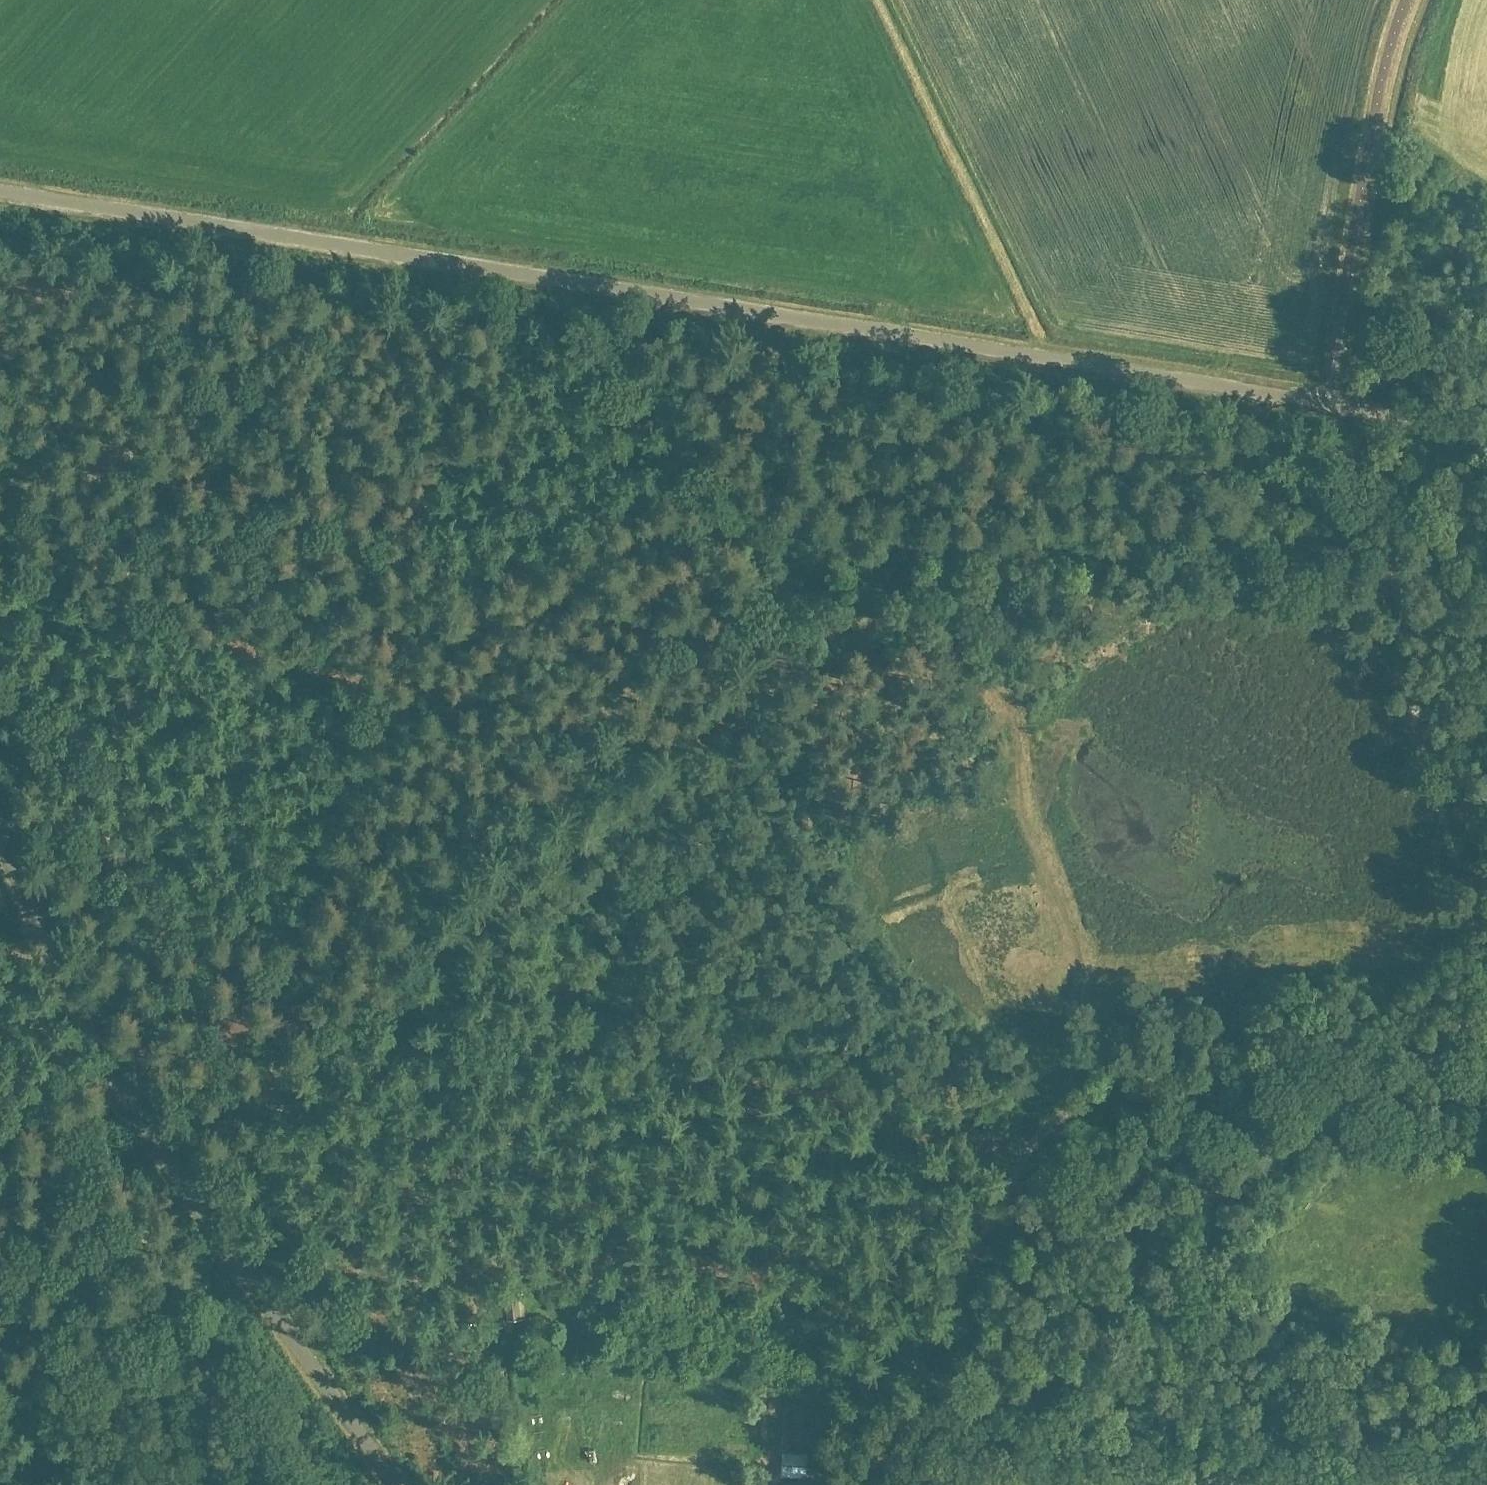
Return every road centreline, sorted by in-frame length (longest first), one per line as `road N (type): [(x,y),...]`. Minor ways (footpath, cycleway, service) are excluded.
road 1 (unclassified): [(1486,430),(0,193)]
road 2 (unclassified): [(394,1484),(249,1286),(100,1062),(0,848)]
road 3 (track): [(1486,1032),(1178,1093),(1053,1135)]
road 4 (track): [(1053,1135),(966,1292),(896,1473)]

